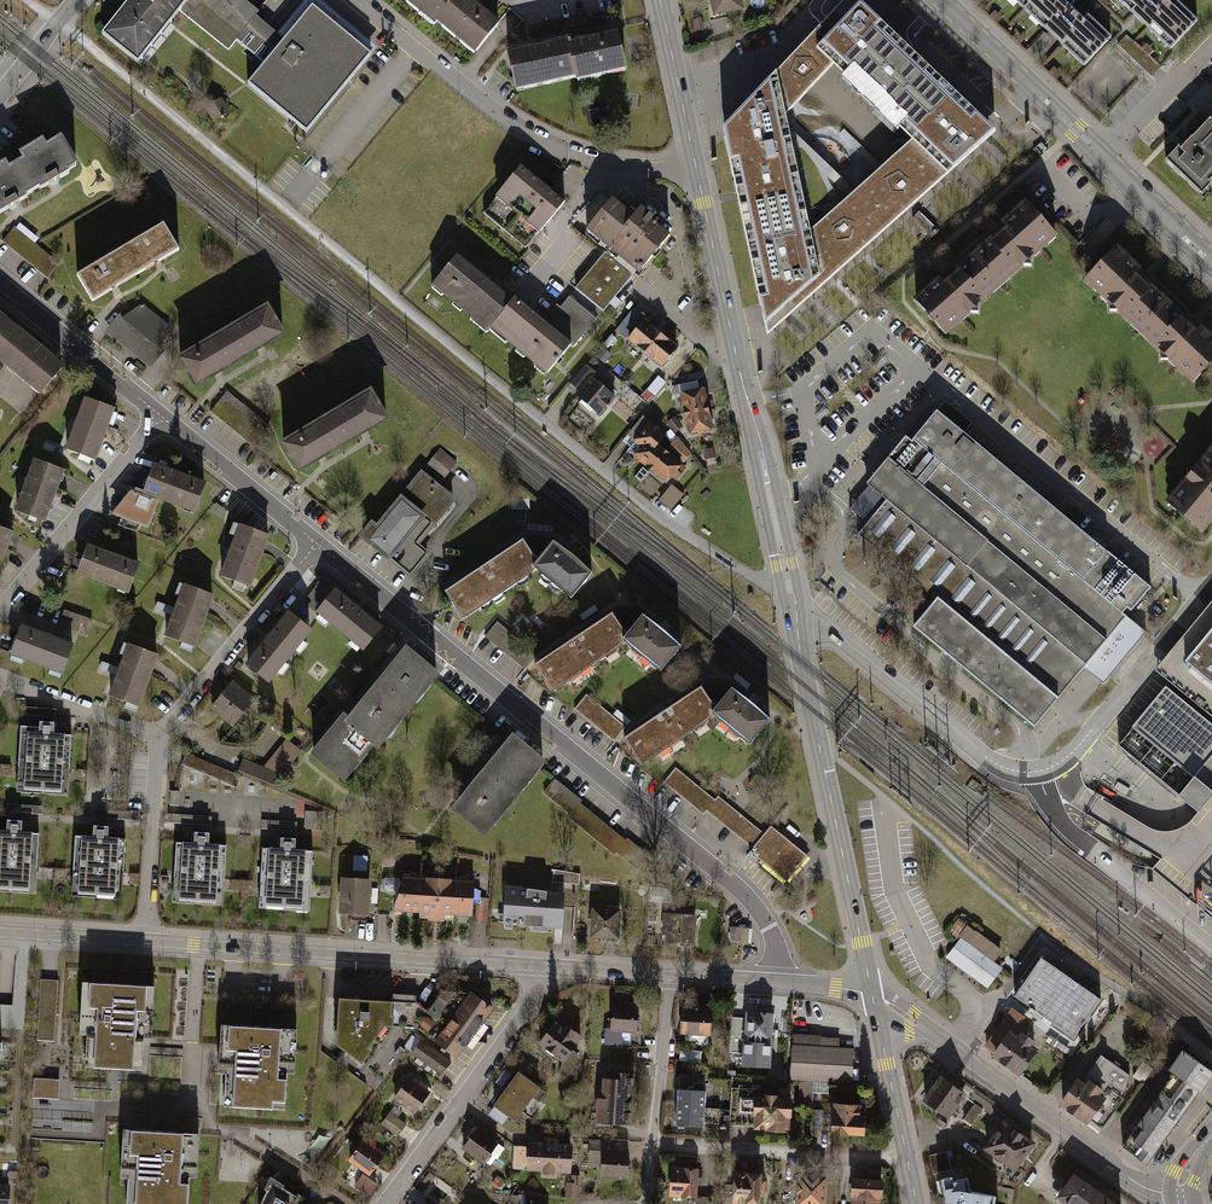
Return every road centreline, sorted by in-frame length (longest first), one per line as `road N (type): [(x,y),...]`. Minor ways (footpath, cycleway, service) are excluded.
road 1 (track): [(27,0),(652,511),(793,604)]
road 2 (residential): [(777,983),(767,925),(734,884),(316,543)]
road 3 (secondary): [(793,604),(696,165)]
road 4 (residential): [(558,968),(146,942)]
road 5 (secondary): [(793,604),(872,996)]
road 6 (residential): [(357,0),(529,134),(611,164),(696,165)]
road 7 (residential): [(942,0),(1211,256)]
road 8 (residential): [(872,996),(1138,1184),(1180,1194)]
road 9 (residential): [(793,604),(985,758),(1034,773)]
road 10 (residential): [(384,1203),(558,968)]
road 11 (residential): [(1034,773),(1071,753),(1211,584)]
road 12 (residential): [(161,416),(0,614)]
road 13 (residential): [(906,1157),(652,1144)]
road 14 (residential): [(1034,773),(1065,829),(1211,946)]
road 15 (residential): [(316,543),(158,737)]
road 16 (residential): [(161,416),(0,283)]
road 17 (residential): [(158,737),(146,942)]
road 18 (residential): [(316,543),(161,416)]
road 19 (residential): [(669,974),(652,1144)]
road 20 (secondary): [(696,165),(660,0)]
road 21 (residential): [(0,679),(158,737)]
road 22 (secondary): [(872,996),(906,1157)]
road 23 (residential): [(146,942),(0,932)]
road 24 (residential): [(0,95),(75,0)]

